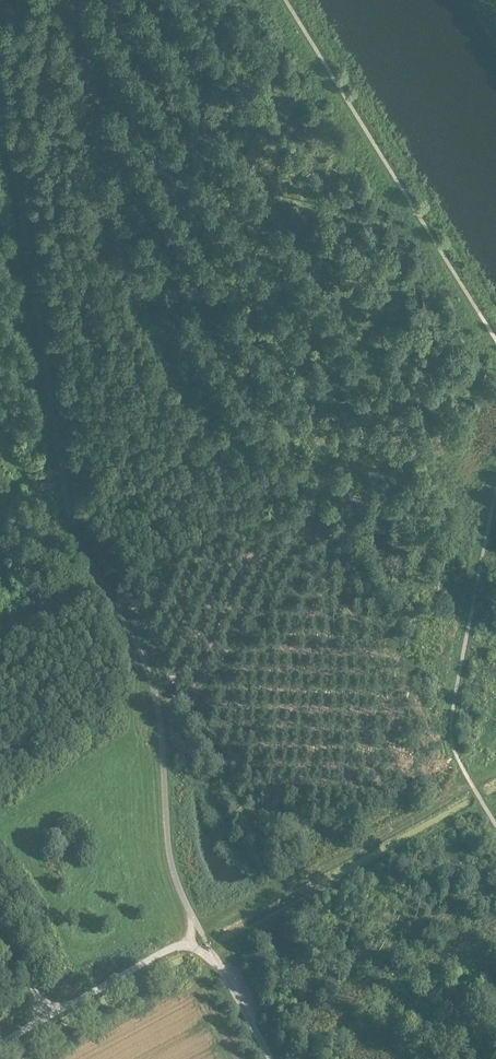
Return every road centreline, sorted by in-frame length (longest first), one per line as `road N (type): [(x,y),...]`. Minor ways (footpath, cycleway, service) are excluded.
road 1 (track): [(190,940),(0,1043)]
road 2 (unclassified): [(270,1058),(202,934)]

